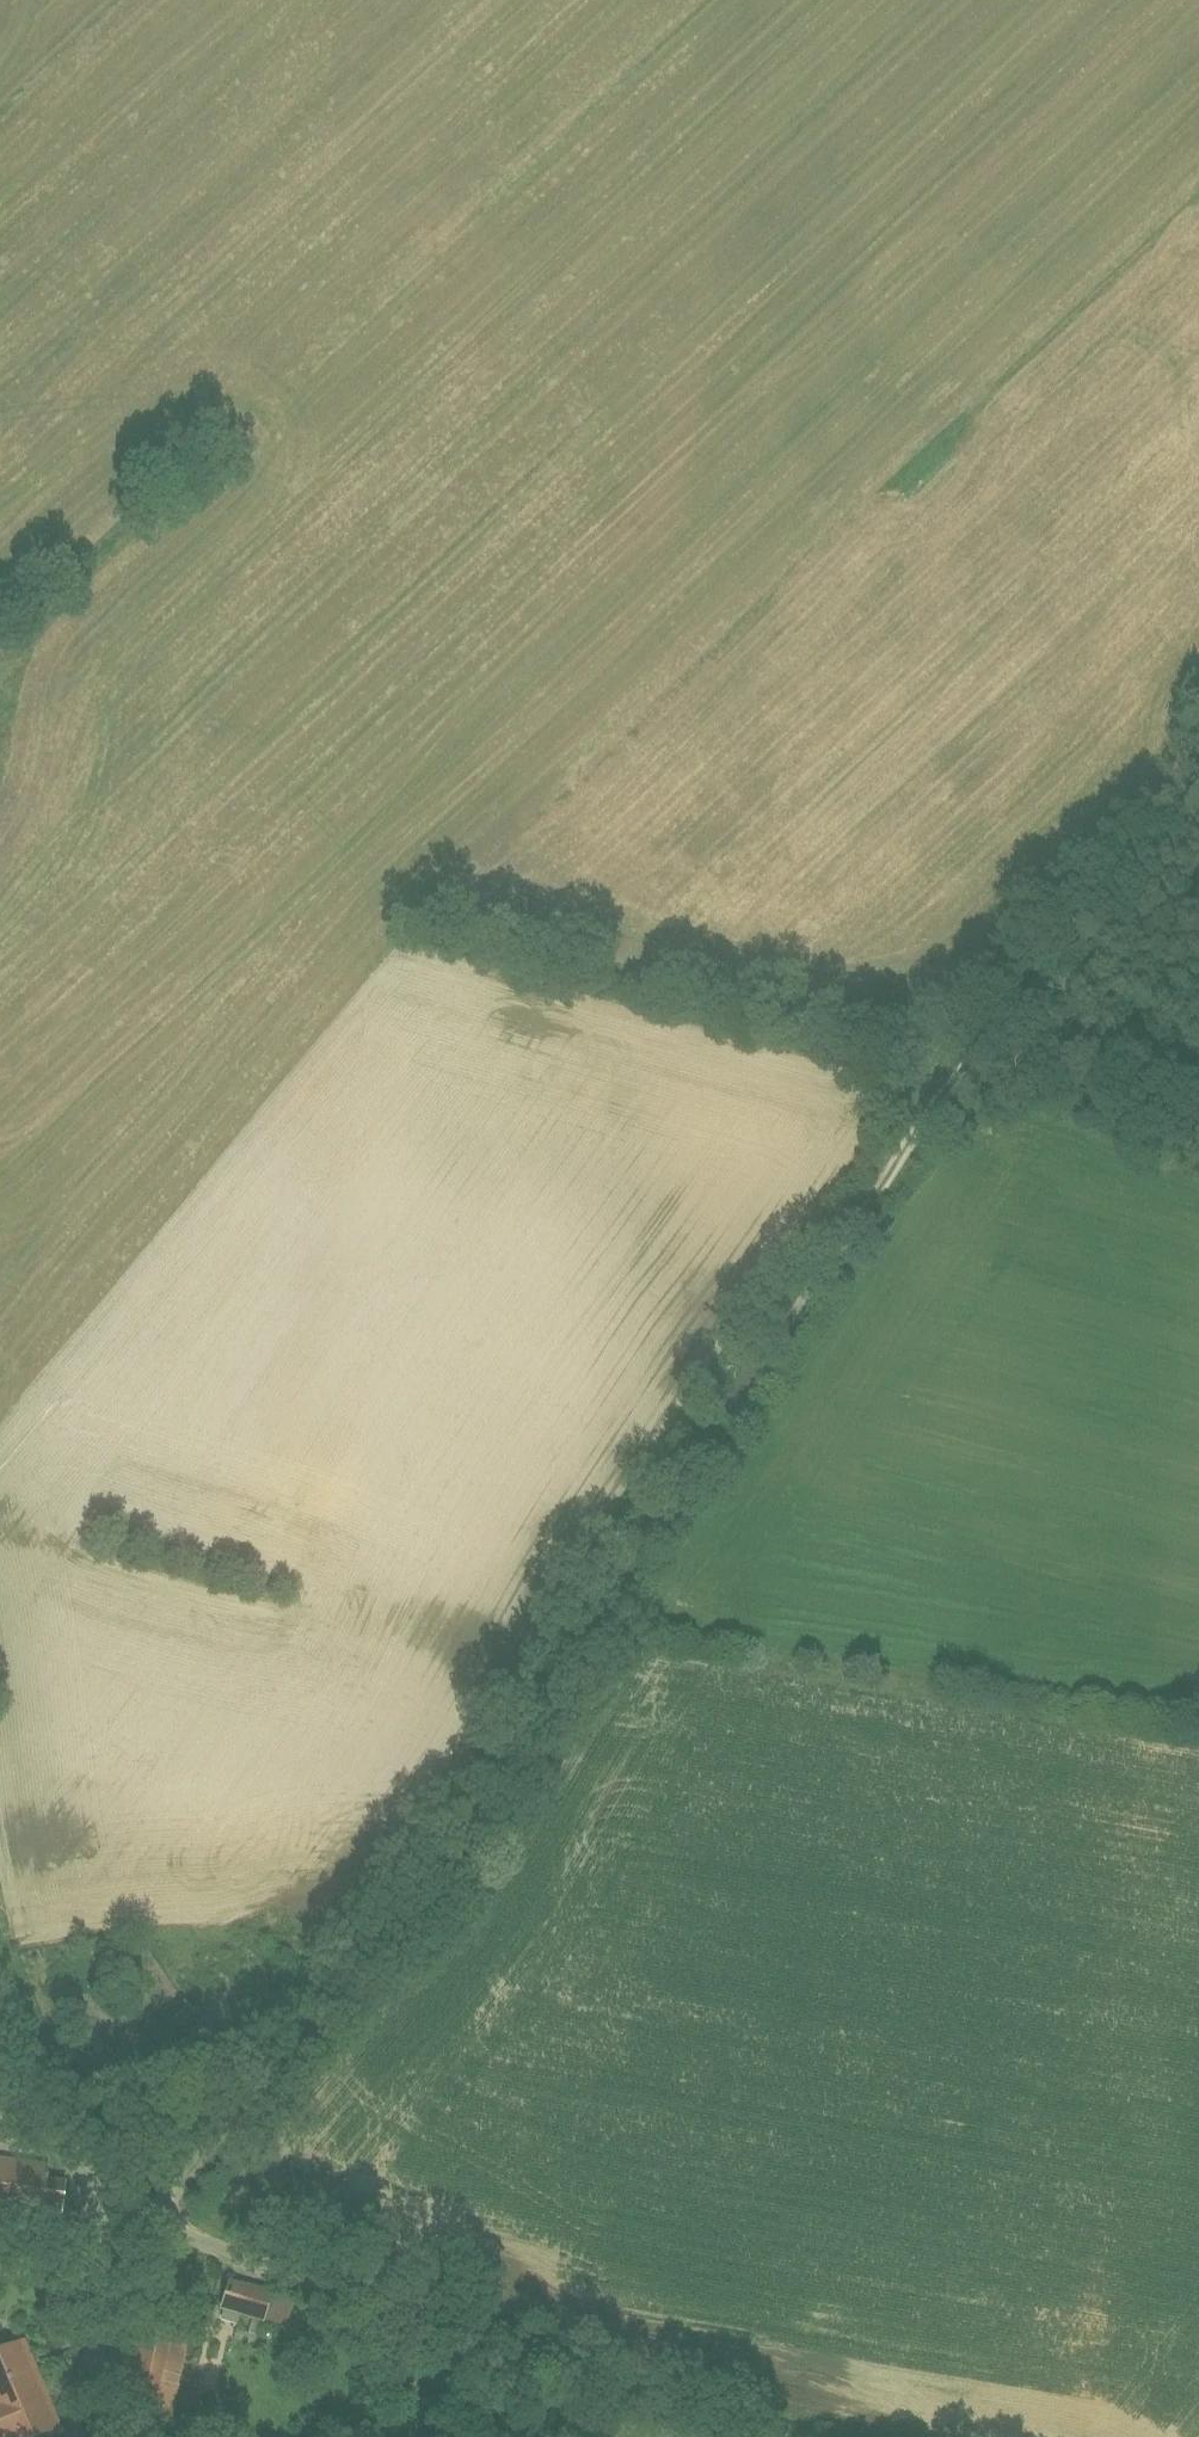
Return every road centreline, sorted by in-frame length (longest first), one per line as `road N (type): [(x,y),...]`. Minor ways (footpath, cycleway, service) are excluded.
road 1 (track): [(153,2223),(162,2202),(350,1986),(441,1864),(591,1583),(851,1194),(1139,871),(1198,823)]
road 2 (residential): [(763,2436),(143,2219),(90,2220)]
road 3 (residential): [(90,2220),(0,1989)]
road 4 (residential): [(89,2436),(90,2220)]

